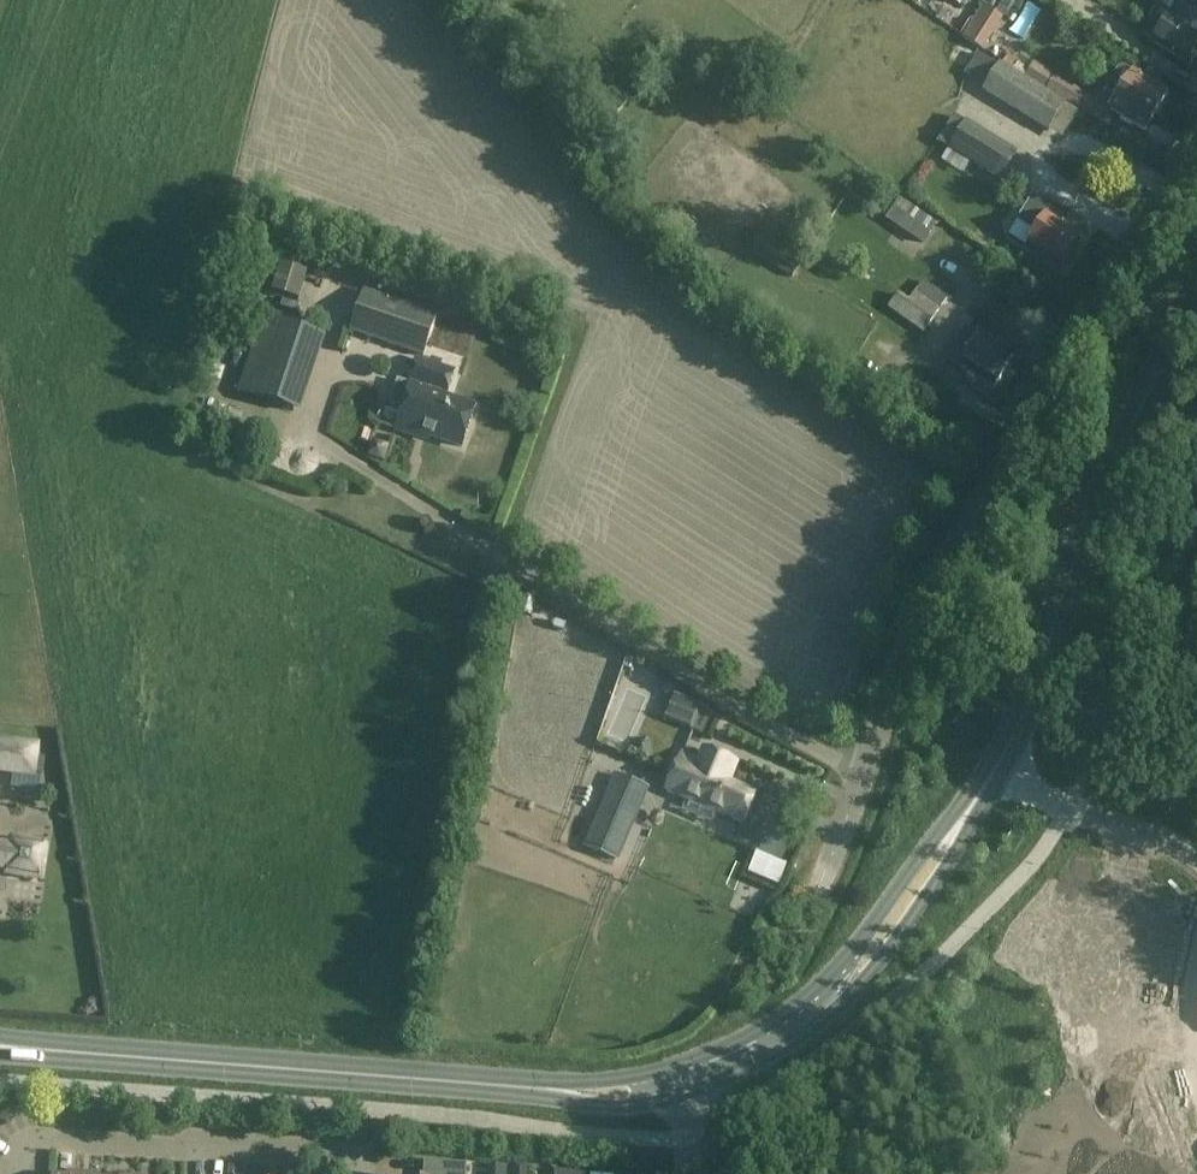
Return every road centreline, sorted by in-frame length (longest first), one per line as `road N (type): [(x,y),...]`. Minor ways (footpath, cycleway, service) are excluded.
road 1 (residential): [(820,890),(923,611),(986,490),(1196,149)]
road 2 (tertiary): [(688,1093),(767,1056),(864,982),(969,835),(1040,699),(1075,557)]
road 3 (tertiary): [(1075,557),(972,772),(843,961),(773,1021),(683,1062)]
road 4 (tertiary): [(530,1087),(57,1048)]
road 5 (residential): [(359,1173),(360,1154),(51,1143),(21,1155),(17,1173)]
road 6 (tertiary): [(1196,307),(1108,470),(1075,557)]
road 7 (tertiary): [(530,1087),(604,1106),(688,1093)]
road 8 (tertiary): [(683,1062),(530,1087)]

